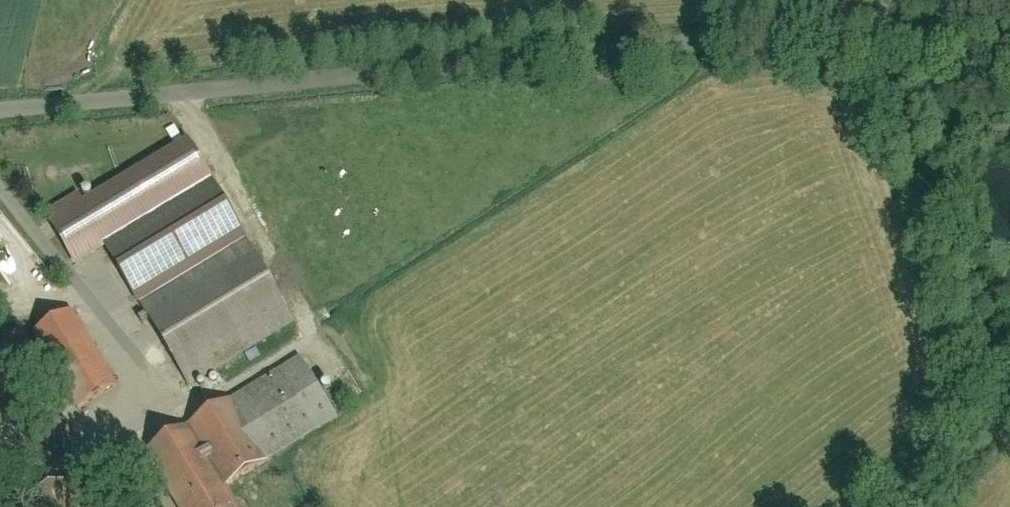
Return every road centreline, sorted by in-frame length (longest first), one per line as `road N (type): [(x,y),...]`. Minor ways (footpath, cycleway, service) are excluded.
road 1 (residential): [(885,24),(0,112)]
road 2 (residential): [(1009,417),(896,506)]
road 3 (residential): [(1009,70),(885,24)]

